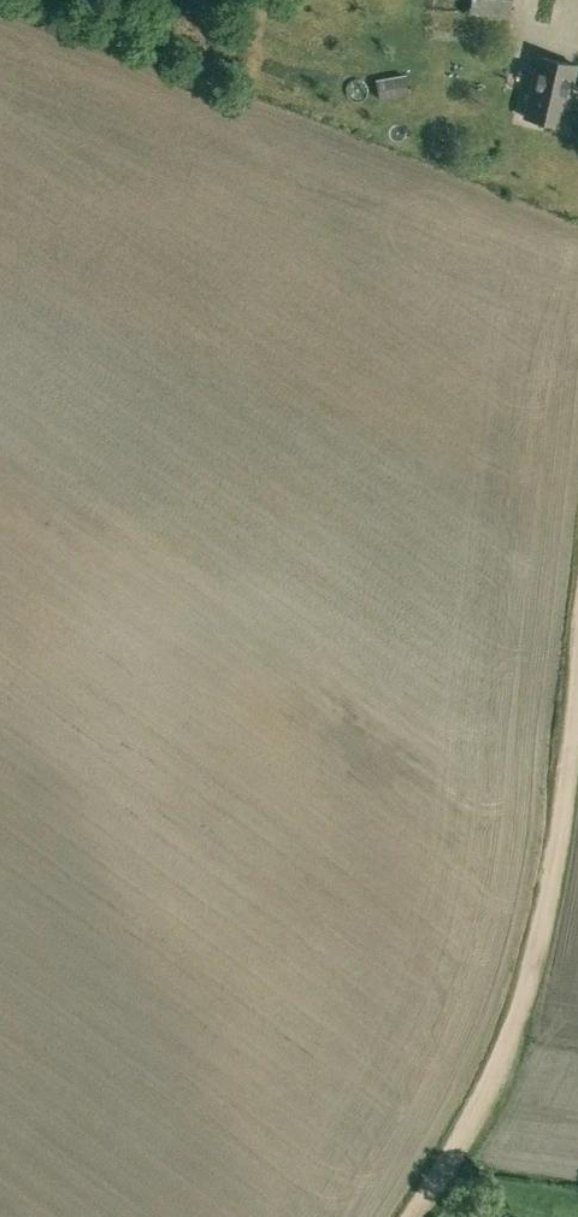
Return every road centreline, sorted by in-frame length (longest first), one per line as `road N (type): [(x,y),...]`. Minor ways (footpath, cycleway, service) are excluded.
road 1 (track): [(416,1216),(470,1143),(521,1034),(555,852),(577,665)]

